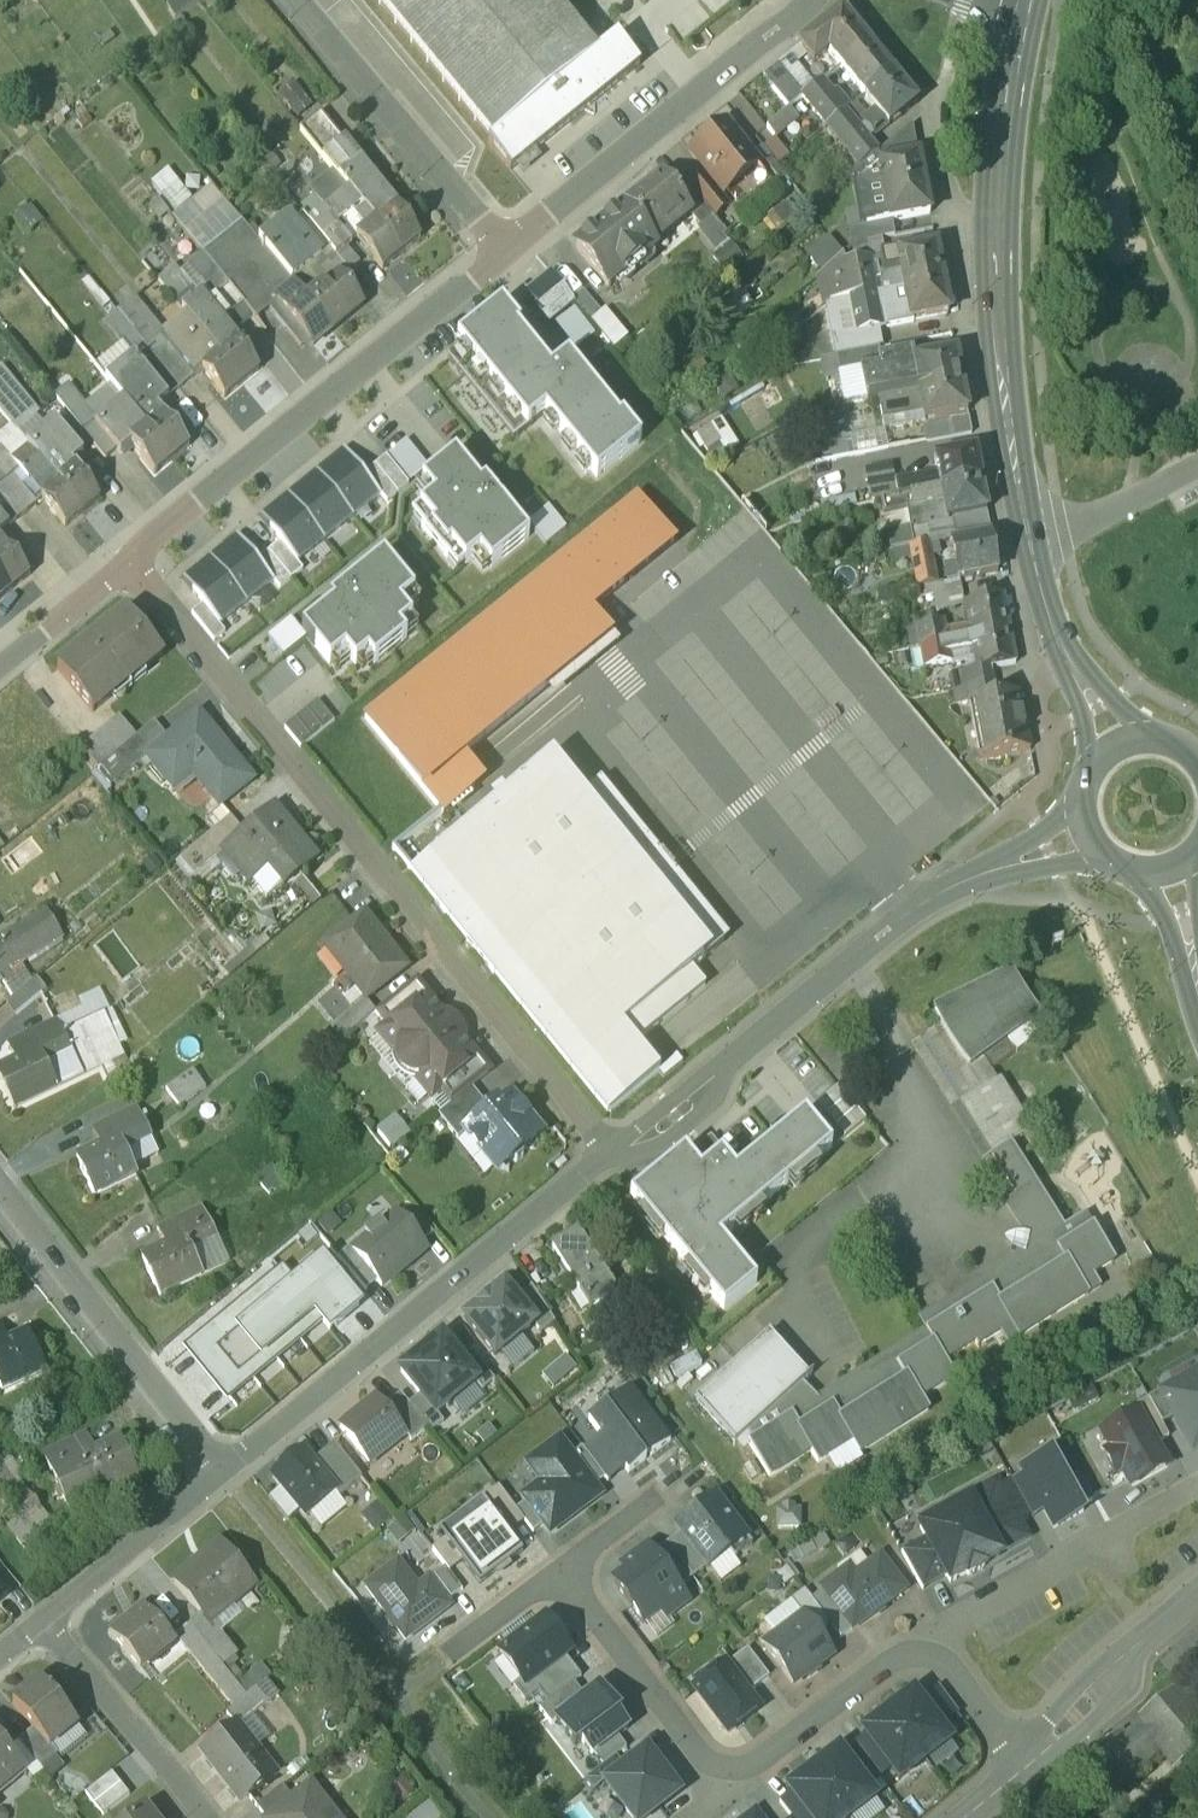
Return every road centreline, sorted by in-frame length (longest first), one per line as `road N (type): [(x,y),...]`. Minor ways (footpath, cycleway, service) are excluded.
road 1 (residential): [(604,1160),(125,559)]
road 2 (residential): [(1082,834),(908,910),(674,1118),(604,1160)]
road 3 (secondary): [(1030,540),(1006,368),(1000,245),(1000,149),(1017,19)]
road 4 (residential): [(507,251),(125,559)]
road 5 (residential): [(604,1160),(223,1469)]
road 6 (residential): [(802,0),(507,251)]
road 7 (residential): [(223,1469),(0,1177)]
road 8 (residential): [(301,0),(507,251)]
road 9 (residential): [(924,1642),(1197,1483)]
road 10 (residential): [(561,1573),(730,1790)]
road 11 (residential): [(43,1623),(203,1817)]
road 12 (residential): [(730,1790),(924,1642)]
road 13 (residential): [(1197,1597),(1143,1637),(1029,1763)]
road 14 (residential): [(223,1469),(43,1623)]
road 15 (secondary): [(1122,741),(1095,711),(1052,631),(1030,540)]
road 16 (residential): [(1197,461),(1065,532),(1030,540)]
road 17 (residential): [(125,559),(0,664)]
road 18 (residential): [(924,1642),(1029,1763)]
road 19 (residential): [(447,1663),(561,1573)]
road 20 (residential): [(561,1573),(664,1492)]
road 21 (secondary): [(1197,993),(1174,872)]

